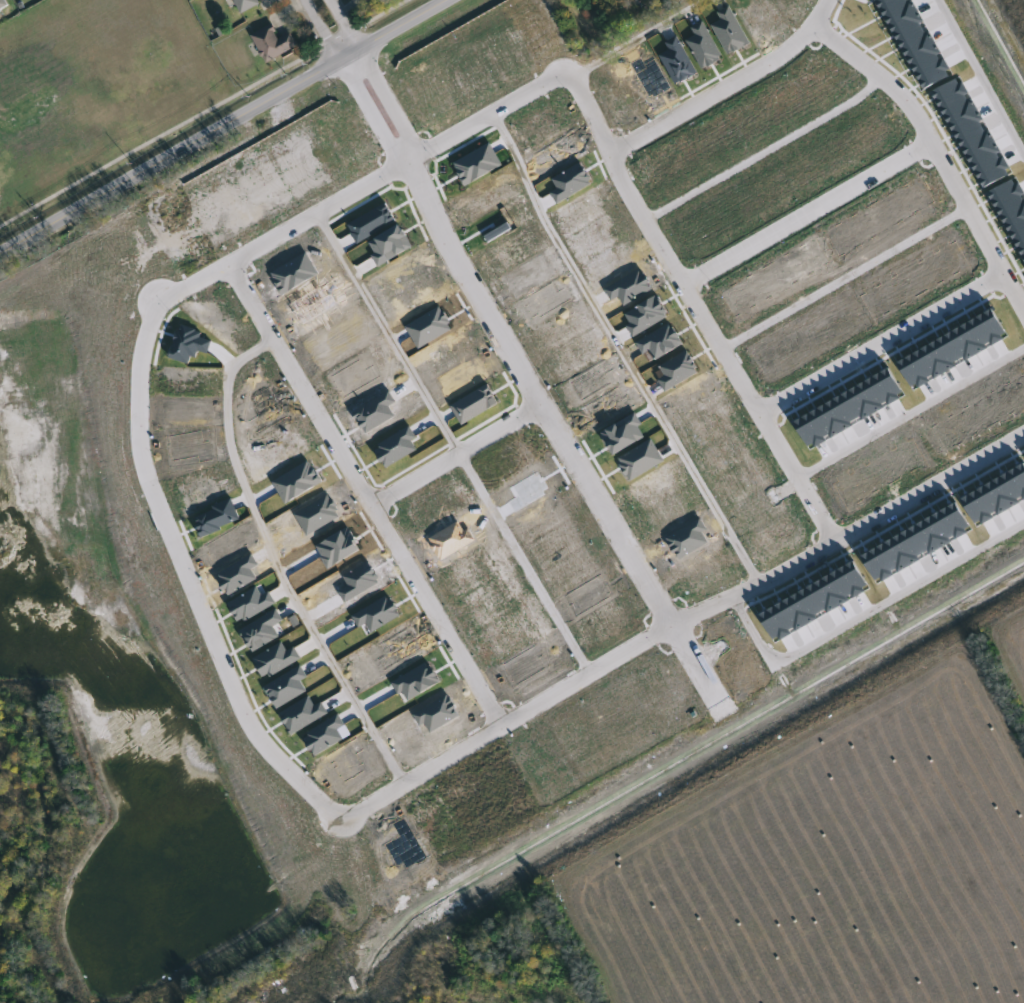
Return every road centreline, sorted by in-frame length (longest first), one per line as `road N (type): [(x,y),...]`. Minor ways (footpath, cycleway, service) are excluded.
road 1 (residential): [(409,160),(458,264),(719,701)]
road 2 (residential): [(160,304),(140,361),(139,436),(150,482),(255,732),(338,814)]
road 3 (residential): [(567,70),(619,176),(837,540)]
road 4 (residential): [(229,262),(503,724)]
road 5 (tertiary): [(0,253),(444,0)]
road 6 (residential): [(338,814),(357,811),(673,622)]
road 7 (residential): [(1023,310),(913,108),(814,22)]
road 8 (residential): [(683,283),(934,141)]
road 9 (residential): [(409,160),(160,304)]
road 10 (residential): [(760,414),(1003,273)]
road 11 (residential): [(610,153),(779,55),(814,22)]
road 12 (residential): [(837,540),(1023,433)]
road 13 (residential): [(541,404),(373,504)]
road 14 (residential): [(837,540),(673,622)]
road 15 (residential): [(409,160),(567,70)]
road 16 (residential): [(409,160),(405,130),(358,49)]
road 17 (residential): [(339,60),(409,160)]

